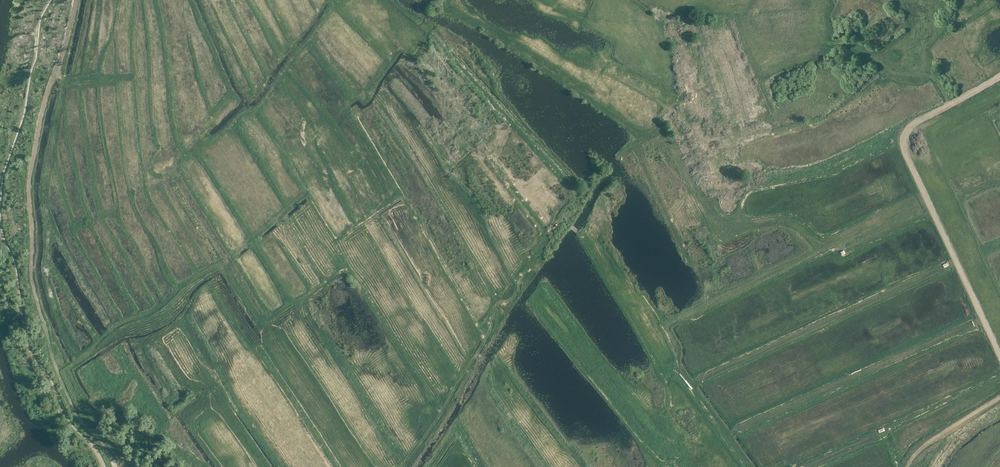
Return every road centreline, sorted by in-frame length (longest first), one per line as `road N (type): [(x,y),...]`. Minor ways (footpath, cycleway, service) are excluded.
road 1 (track): [(999,76),(914,123),(900,140),(999,355)]

